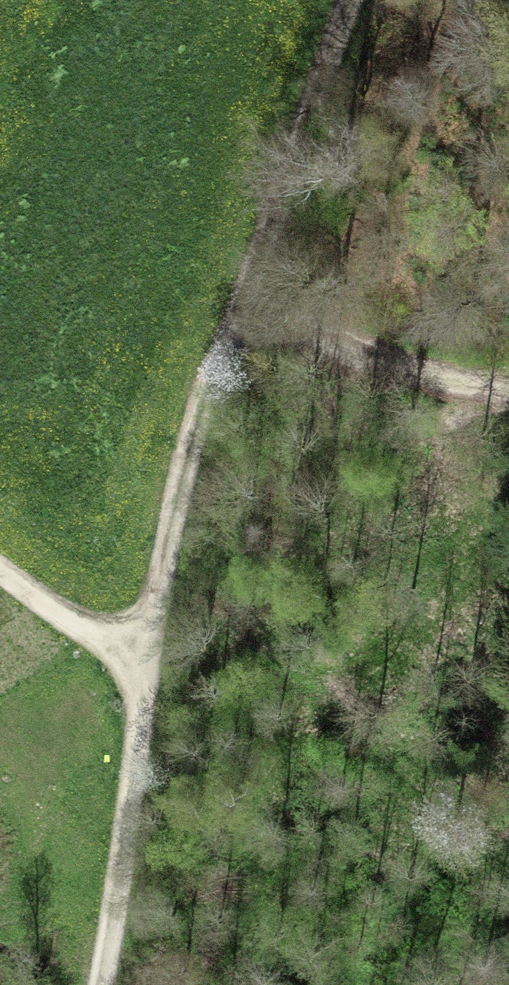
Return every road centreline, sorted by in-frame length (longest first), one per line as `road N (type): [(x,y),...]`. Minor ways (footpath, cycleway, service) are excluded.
road 1 (track): [(358,0),(241,315),(141,657)]
road 2 (track): [(141,657),(127,823),(99,984)]
road 3 (track): [(508,383),(380,363),(241,315)]

